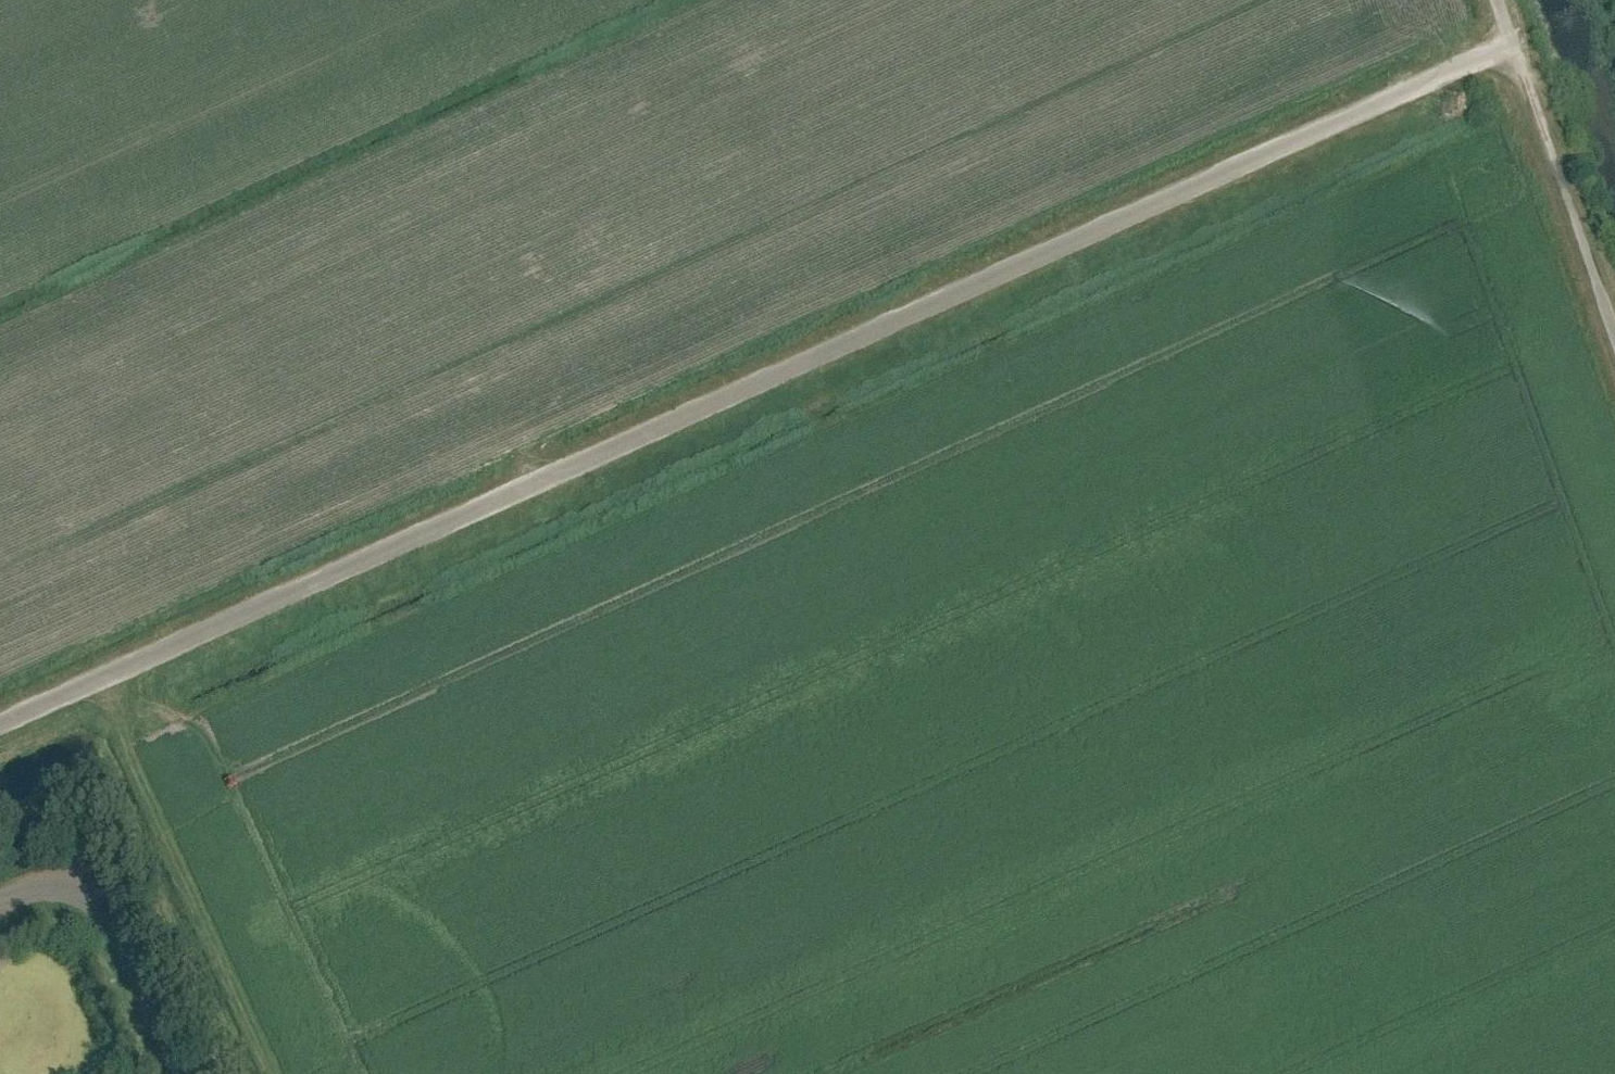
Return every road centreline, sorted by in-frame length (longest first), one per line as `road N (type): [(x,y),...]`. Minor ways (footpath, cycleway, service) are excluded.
road 1 (unclassified): [(0,725),(1513,45)]
road 2 (unclassified): [(1614,334),(1513,45)]

